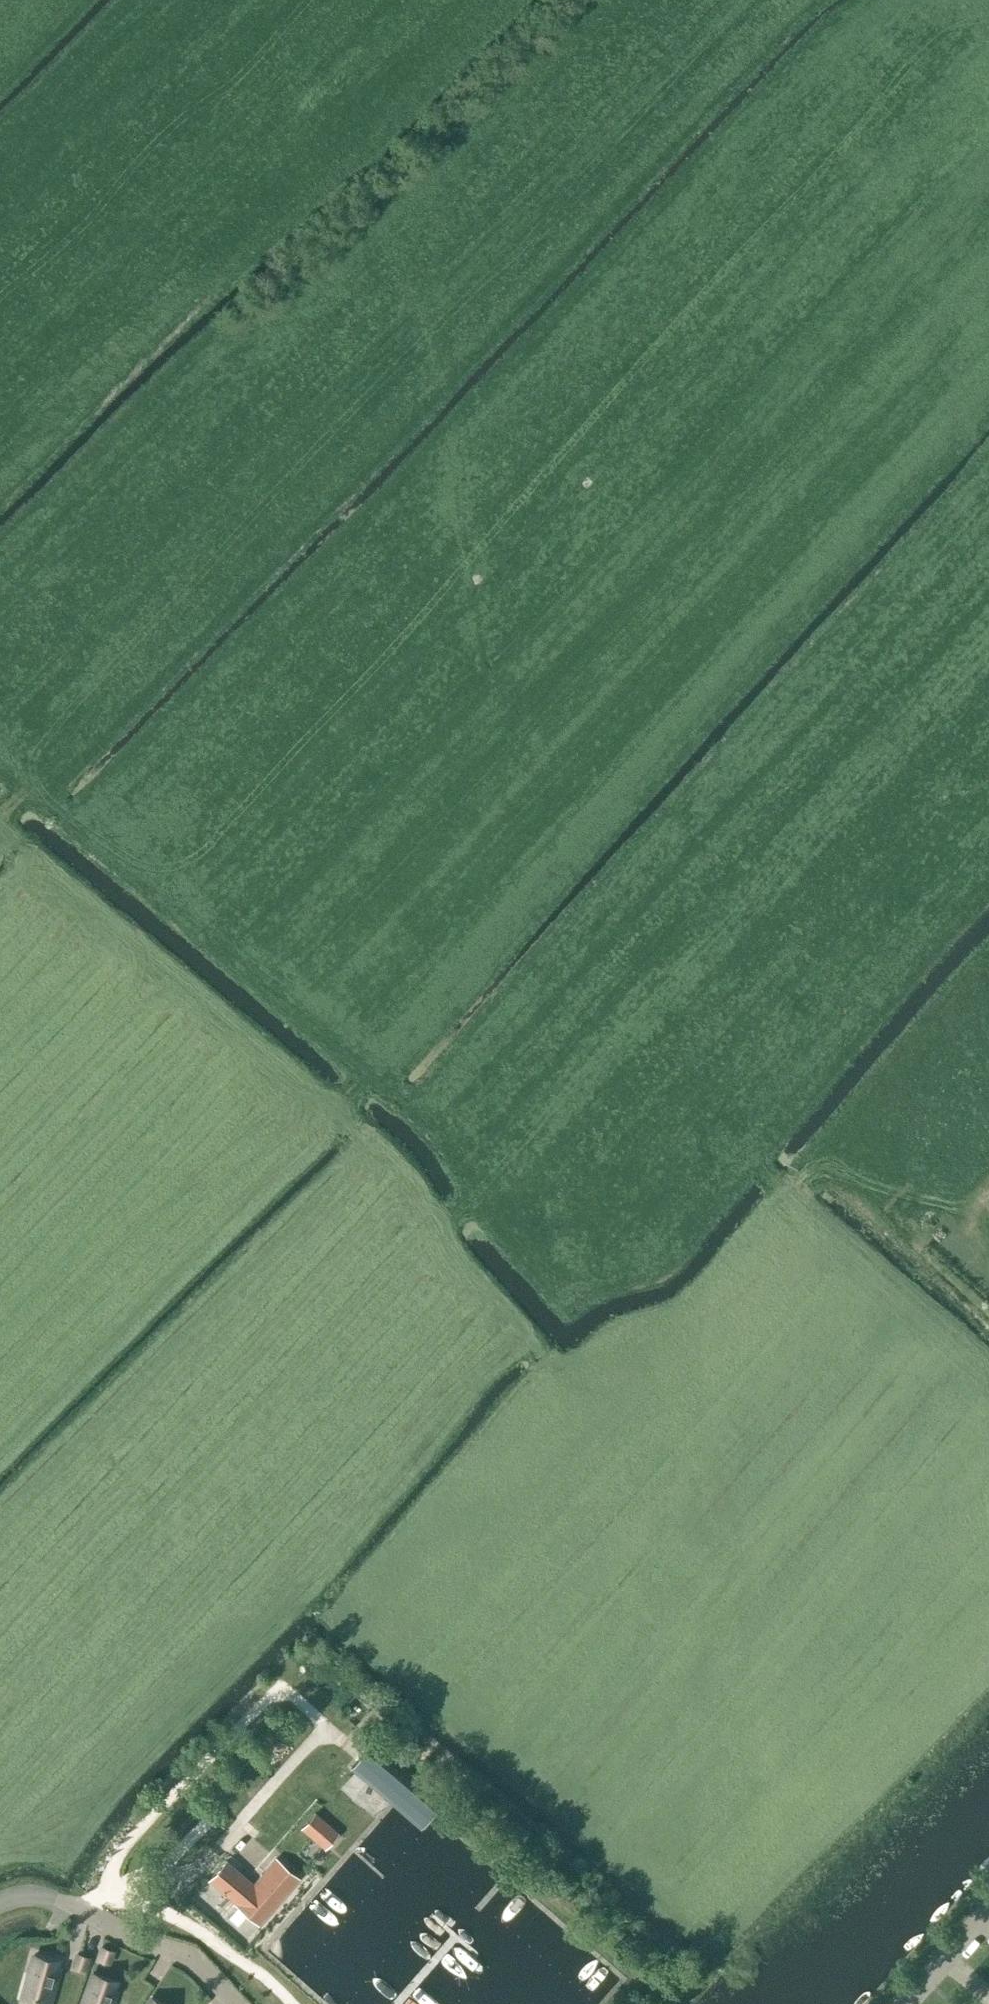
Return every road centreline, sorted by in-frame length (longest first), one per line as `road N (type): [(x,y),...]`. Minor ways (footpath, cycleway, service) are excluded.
road 1 (unclassified): [(0,1907),(27,1898),(77,1909),(146,1873),(187,1875),(313,1740),(330,1733),(346,1744)]
road 2 (tertiary): [(905,2003),(988,1911)]

